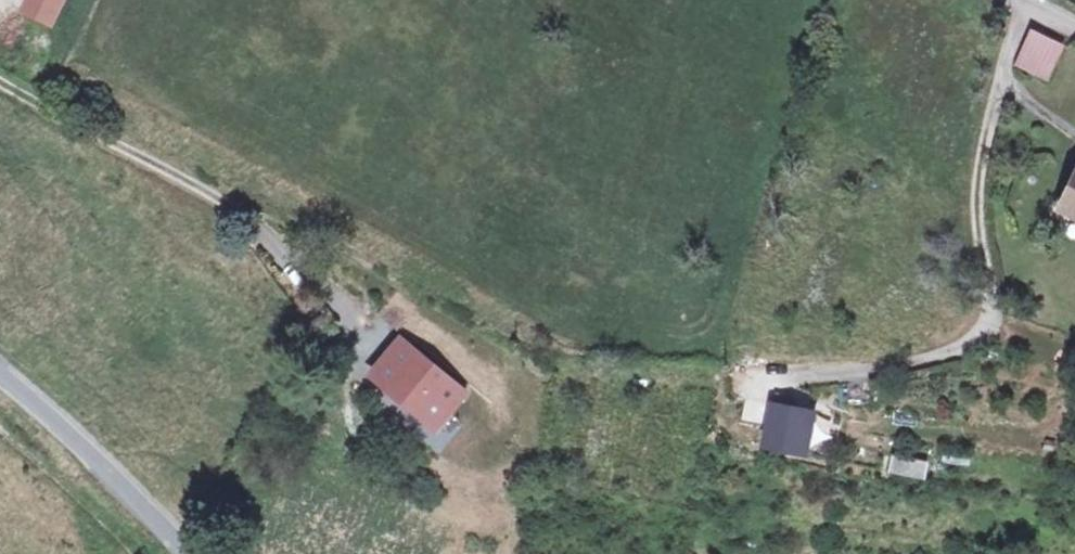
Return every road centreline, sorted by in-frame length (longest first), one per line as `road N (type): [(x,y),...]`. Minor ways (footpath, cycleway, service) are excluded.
road 1 (residential): [(726,378),(784,380),(946,359),(989,324),(982,146),(1021,1)]
road 2 (residential): [(0,82),(307,246)]
road 3 (tertiary): [(189,553),(0,371)]

